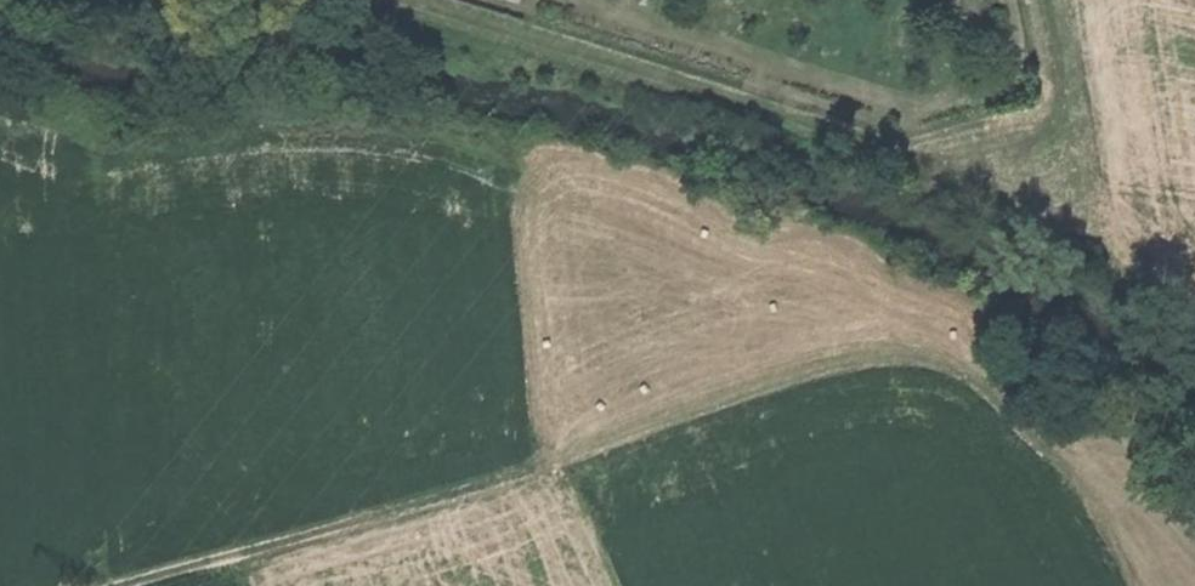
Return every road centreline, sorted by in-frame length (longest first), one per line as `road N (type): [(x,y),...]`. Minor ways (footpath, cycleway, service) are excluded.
road 1 (track): [(1136,585),(1050,407),(921,357),(801,375),(565,463),(107,585)]
road 2 (track): [(1052,0),(1072,116),(927,150),(405,0)]

